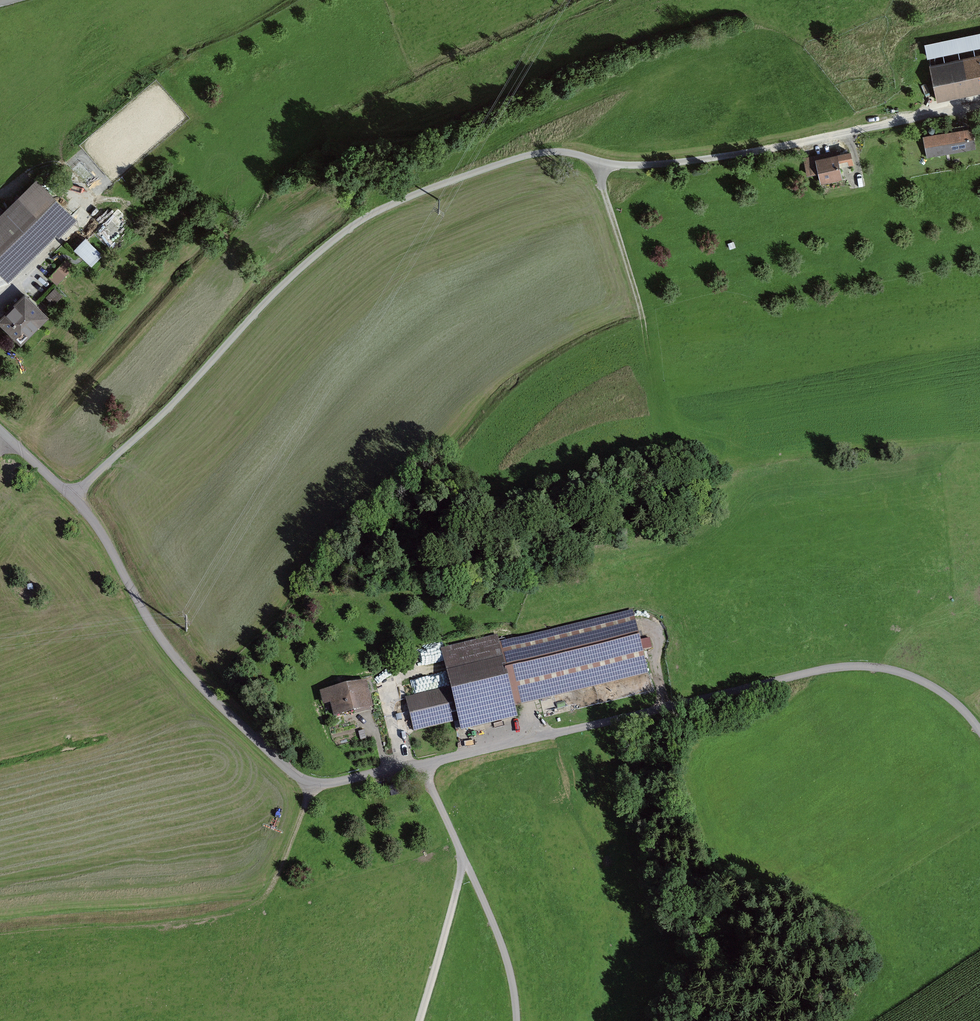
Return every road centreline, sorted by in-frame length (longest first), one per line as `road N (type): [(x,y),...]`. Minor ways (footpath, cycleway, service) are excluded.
road 1 (unclassified): [(979,727),(935,685),(859,664),(353,779),(306,780),(193,677),(144,613),(93,521),(0,431)]
road 2 (track): [(74,499),(169,412),(279,287),(354,225),(438,186),(538,154),(579,157),(604,172),(650,168),(979,107)]
road 3 (track): [(517,1020),(501,942),(422,763)]
road 4 (track): [(418,1020),(463,856)]
road 5 (track): [(604,172),(648,320)]

